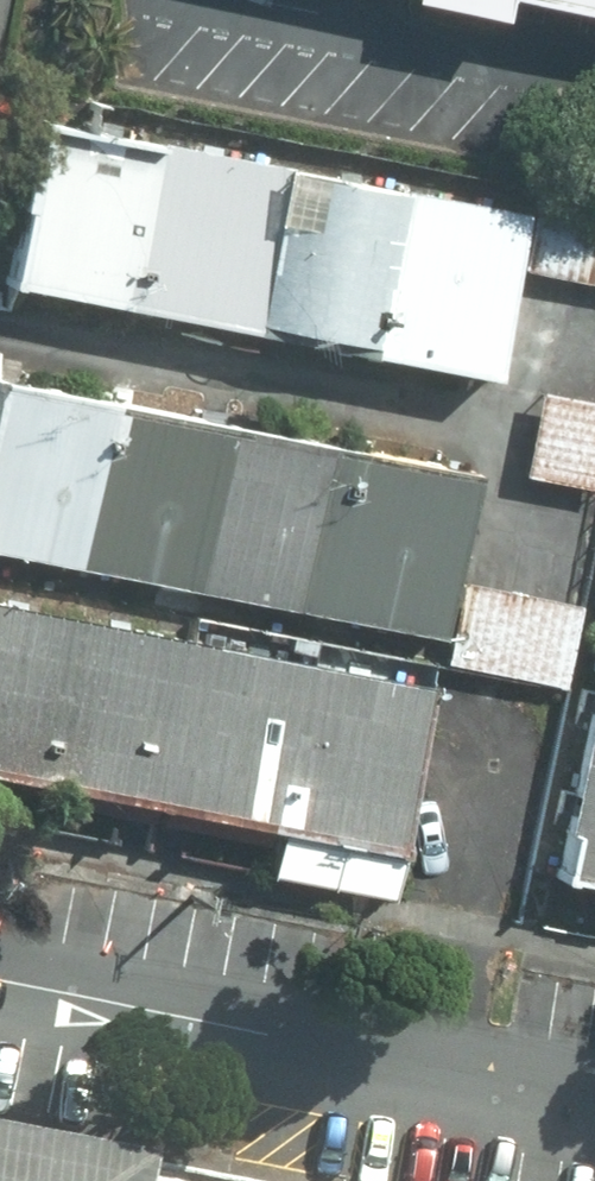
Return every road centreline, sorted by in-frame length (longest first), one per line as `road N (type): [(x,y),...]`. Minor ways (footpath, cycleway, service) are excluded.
road 1 (residential): [(0,976),(594,1094)]

